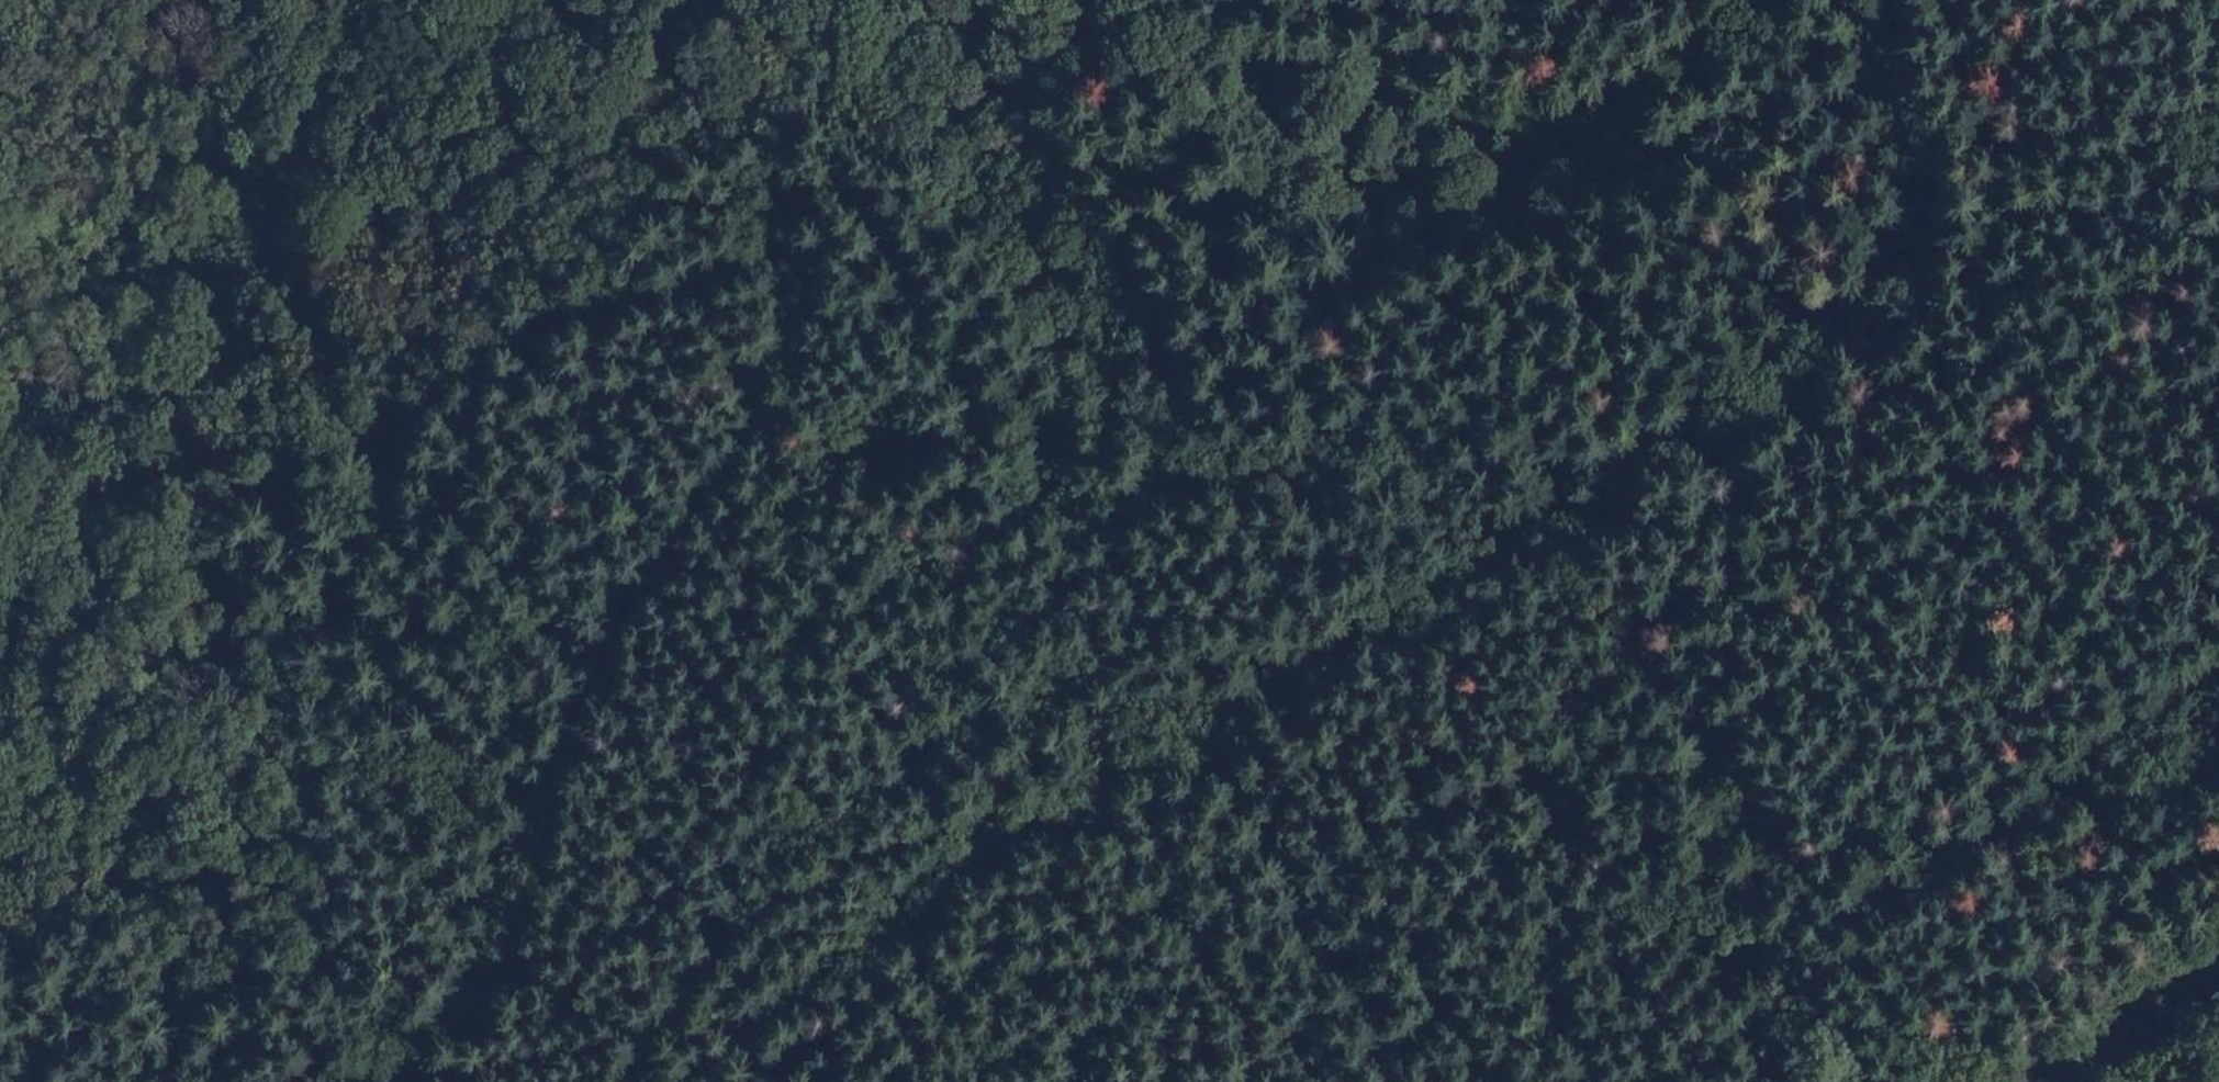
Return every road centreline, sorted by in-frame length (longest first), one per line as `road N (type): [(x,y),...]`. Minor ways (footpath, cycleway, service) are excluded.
road 1 (track): [(1886,0),(1940,66),(2078,202),(2158,345),(2197,613),(2178,743),(2080,996),(2014,1081)]
road 2 (tertiary): [(2104,1081),(2218,1000)]

